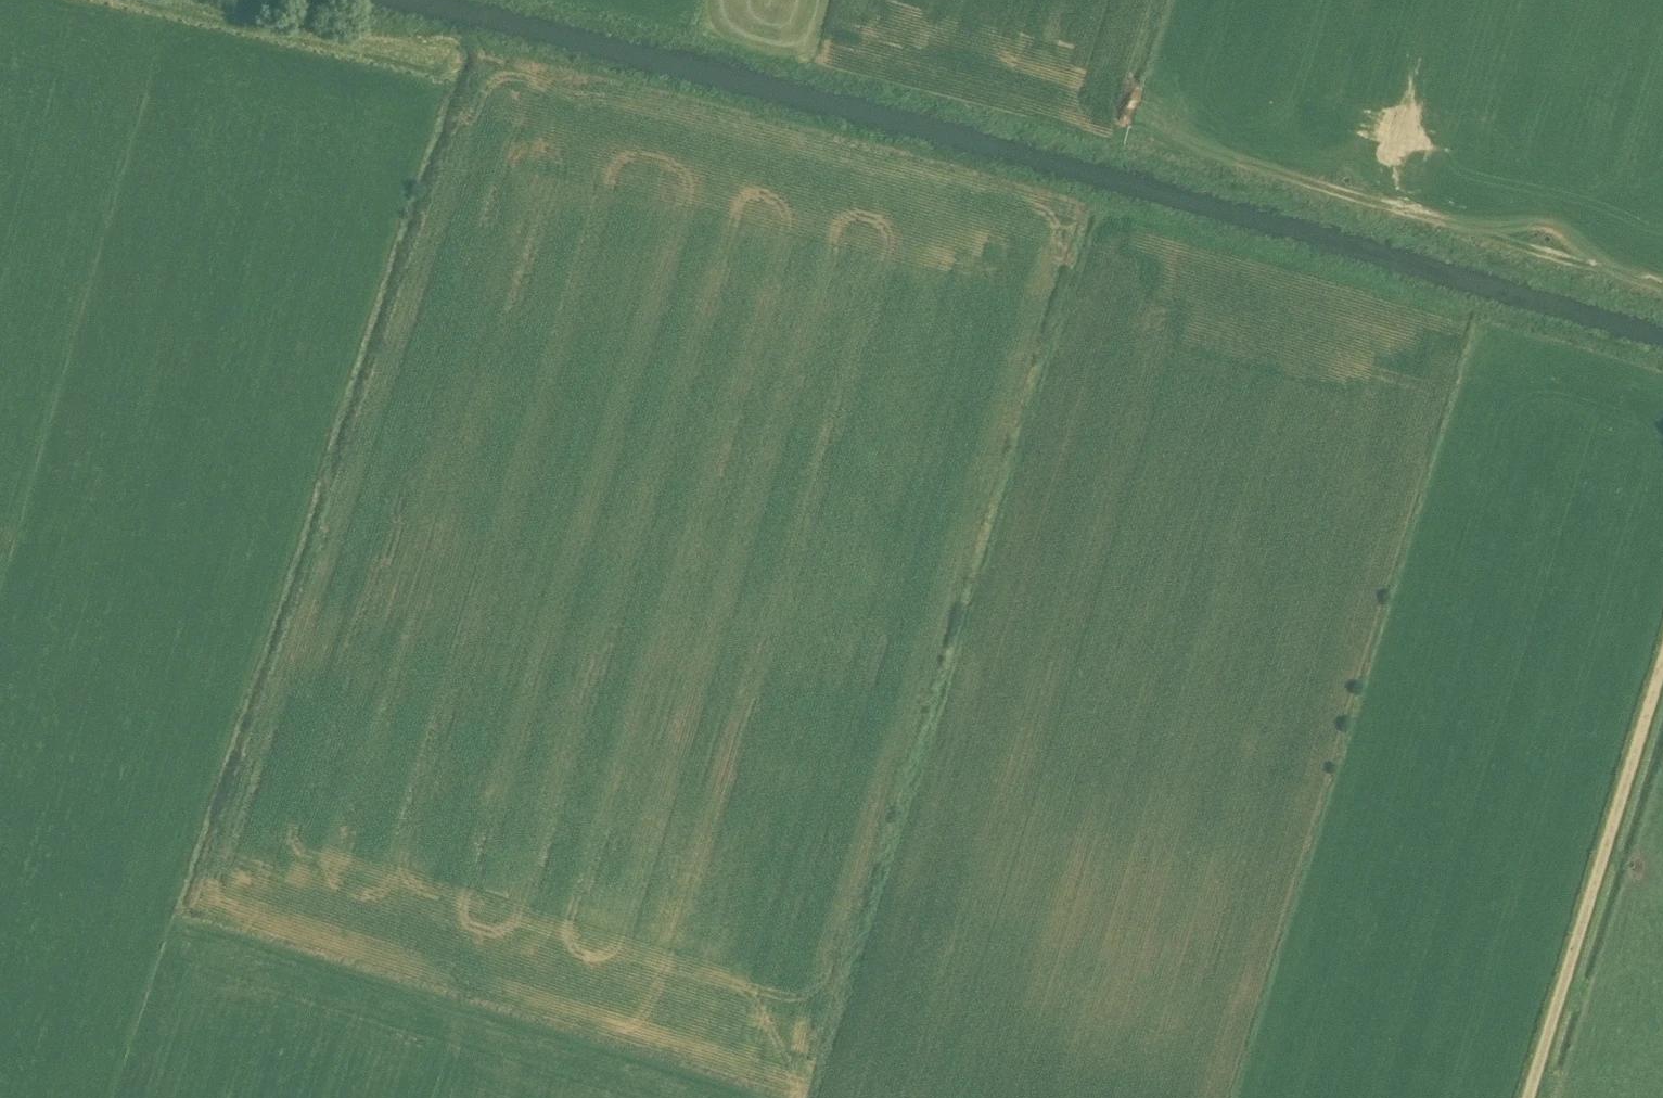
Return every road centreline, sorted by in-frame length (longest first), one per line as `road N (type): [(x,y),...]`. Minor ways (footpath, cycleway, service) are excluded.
road 1 (track): [(1124,135),(1662,289)]
road 2 (track): [(1662,663),(1529,1097)]

